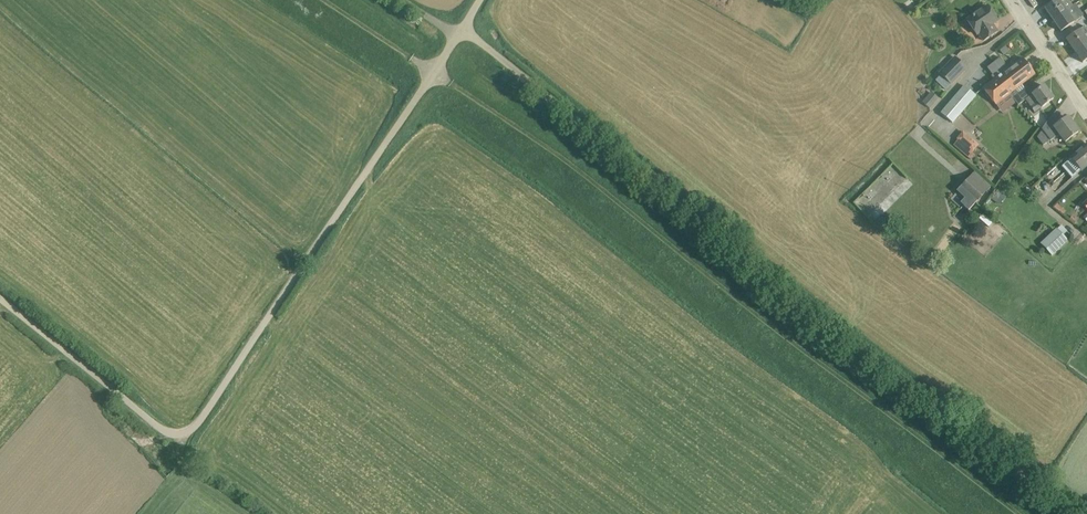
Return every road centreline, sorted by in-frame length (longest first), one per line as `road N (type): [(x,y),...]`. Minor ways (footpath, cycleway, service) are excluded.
road 1 (track): [(324,0),(457,87),(1011,513)]
road 2 (unclassified): [(1078,513),(837,334),(463,32)]
road 3 (unclassified): [(187,434),(463,32)]
road 4 (unclassified): [(187,434),(167,434),(0,300)]
road 5 (tertiary): [(1086,110),(1011,0)]

